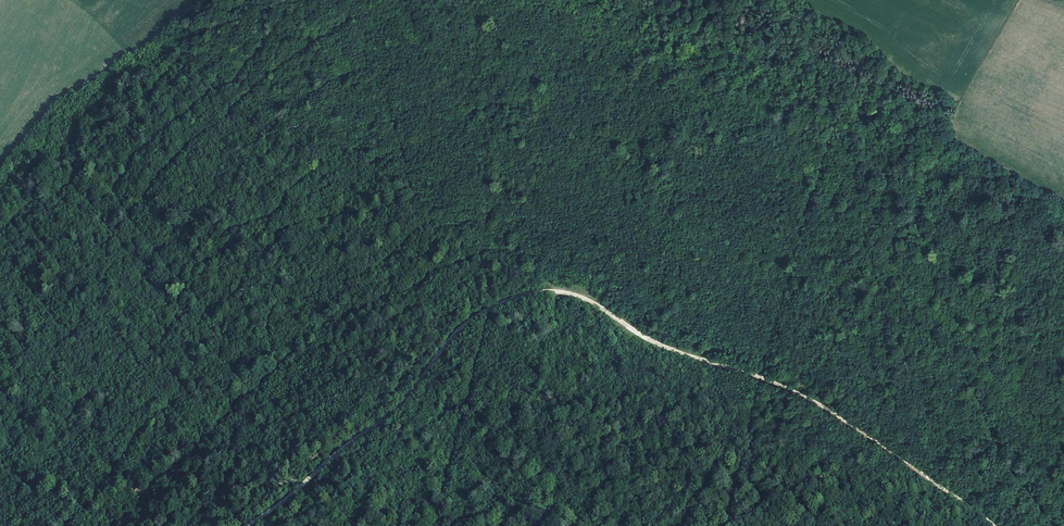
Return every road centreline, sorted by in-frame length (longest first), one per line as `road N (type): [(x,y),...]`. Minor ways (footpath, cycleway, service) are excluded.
road 1 (track): [(993,525),(800,394),(650,340),(587,300),(552,291),(510,300),(463,326),(400,405),(246,525)]

